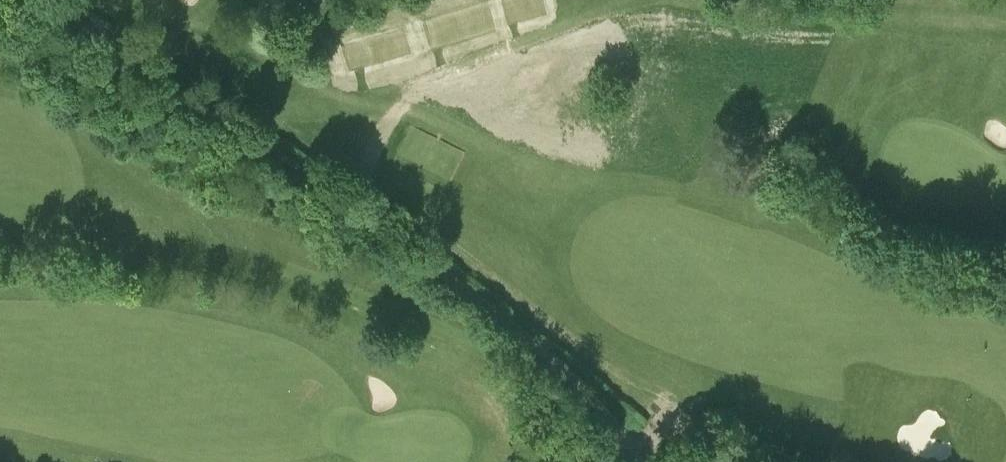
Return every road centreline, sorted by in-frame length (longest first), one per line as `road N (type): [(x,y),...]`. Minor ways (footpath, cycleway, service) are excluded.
road 1 (track): [(185,0),(528,255),(622,361),(658,461)]

